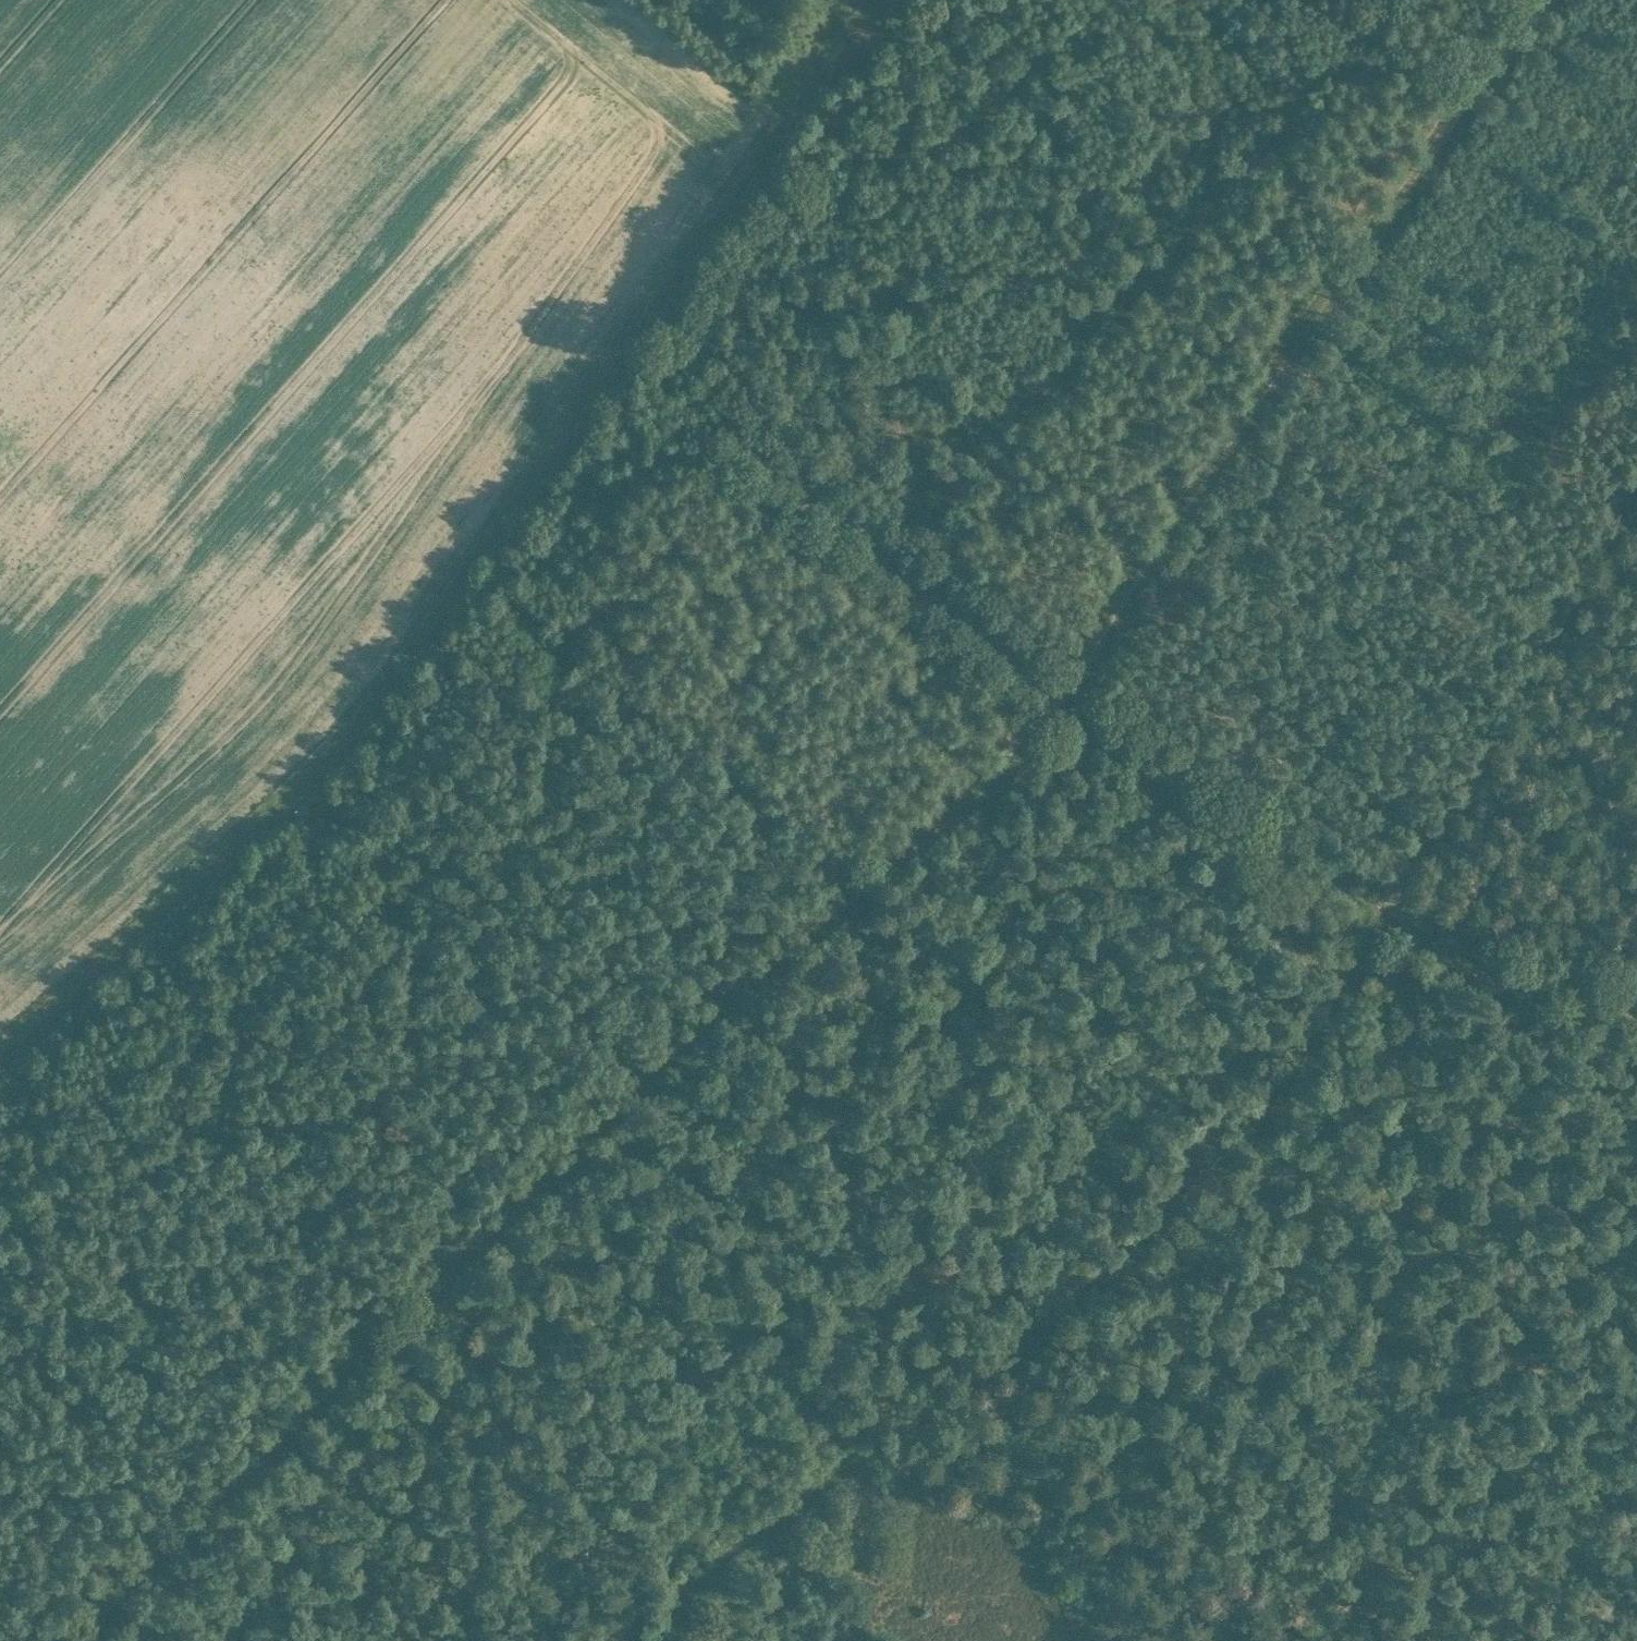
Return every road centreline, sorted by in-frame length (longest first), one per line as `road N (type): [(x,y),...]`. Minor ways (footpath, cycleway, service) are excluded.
road 1 (track): [(0,1052),(313,780),(628,344)]
road 2 (track): [(628,344),(872,0)]

